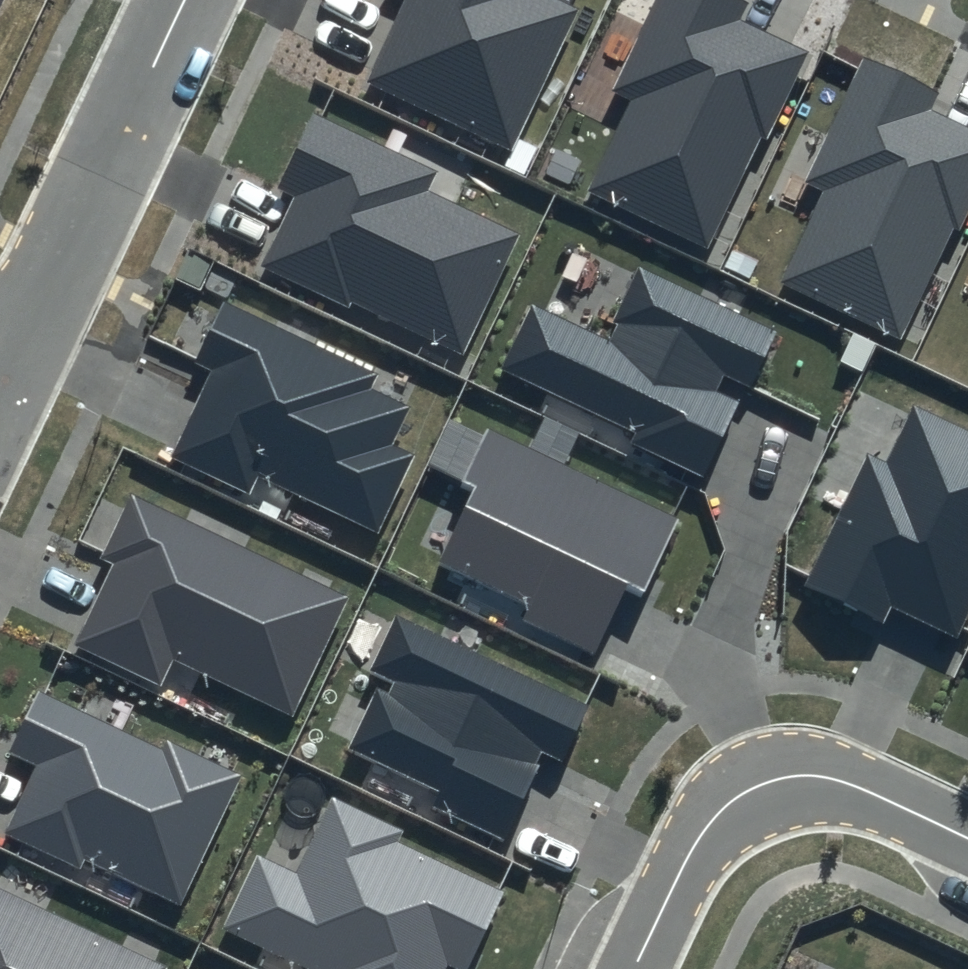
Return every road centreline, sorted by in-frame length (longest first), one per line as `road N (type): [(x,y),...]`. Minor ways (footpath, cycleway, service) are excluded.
road 1 (residential): [(635,968),(712,819),(758,787),(811,775),(841,780),(967,839)]
road 2 (residential): [(186,0),(6,382)]

